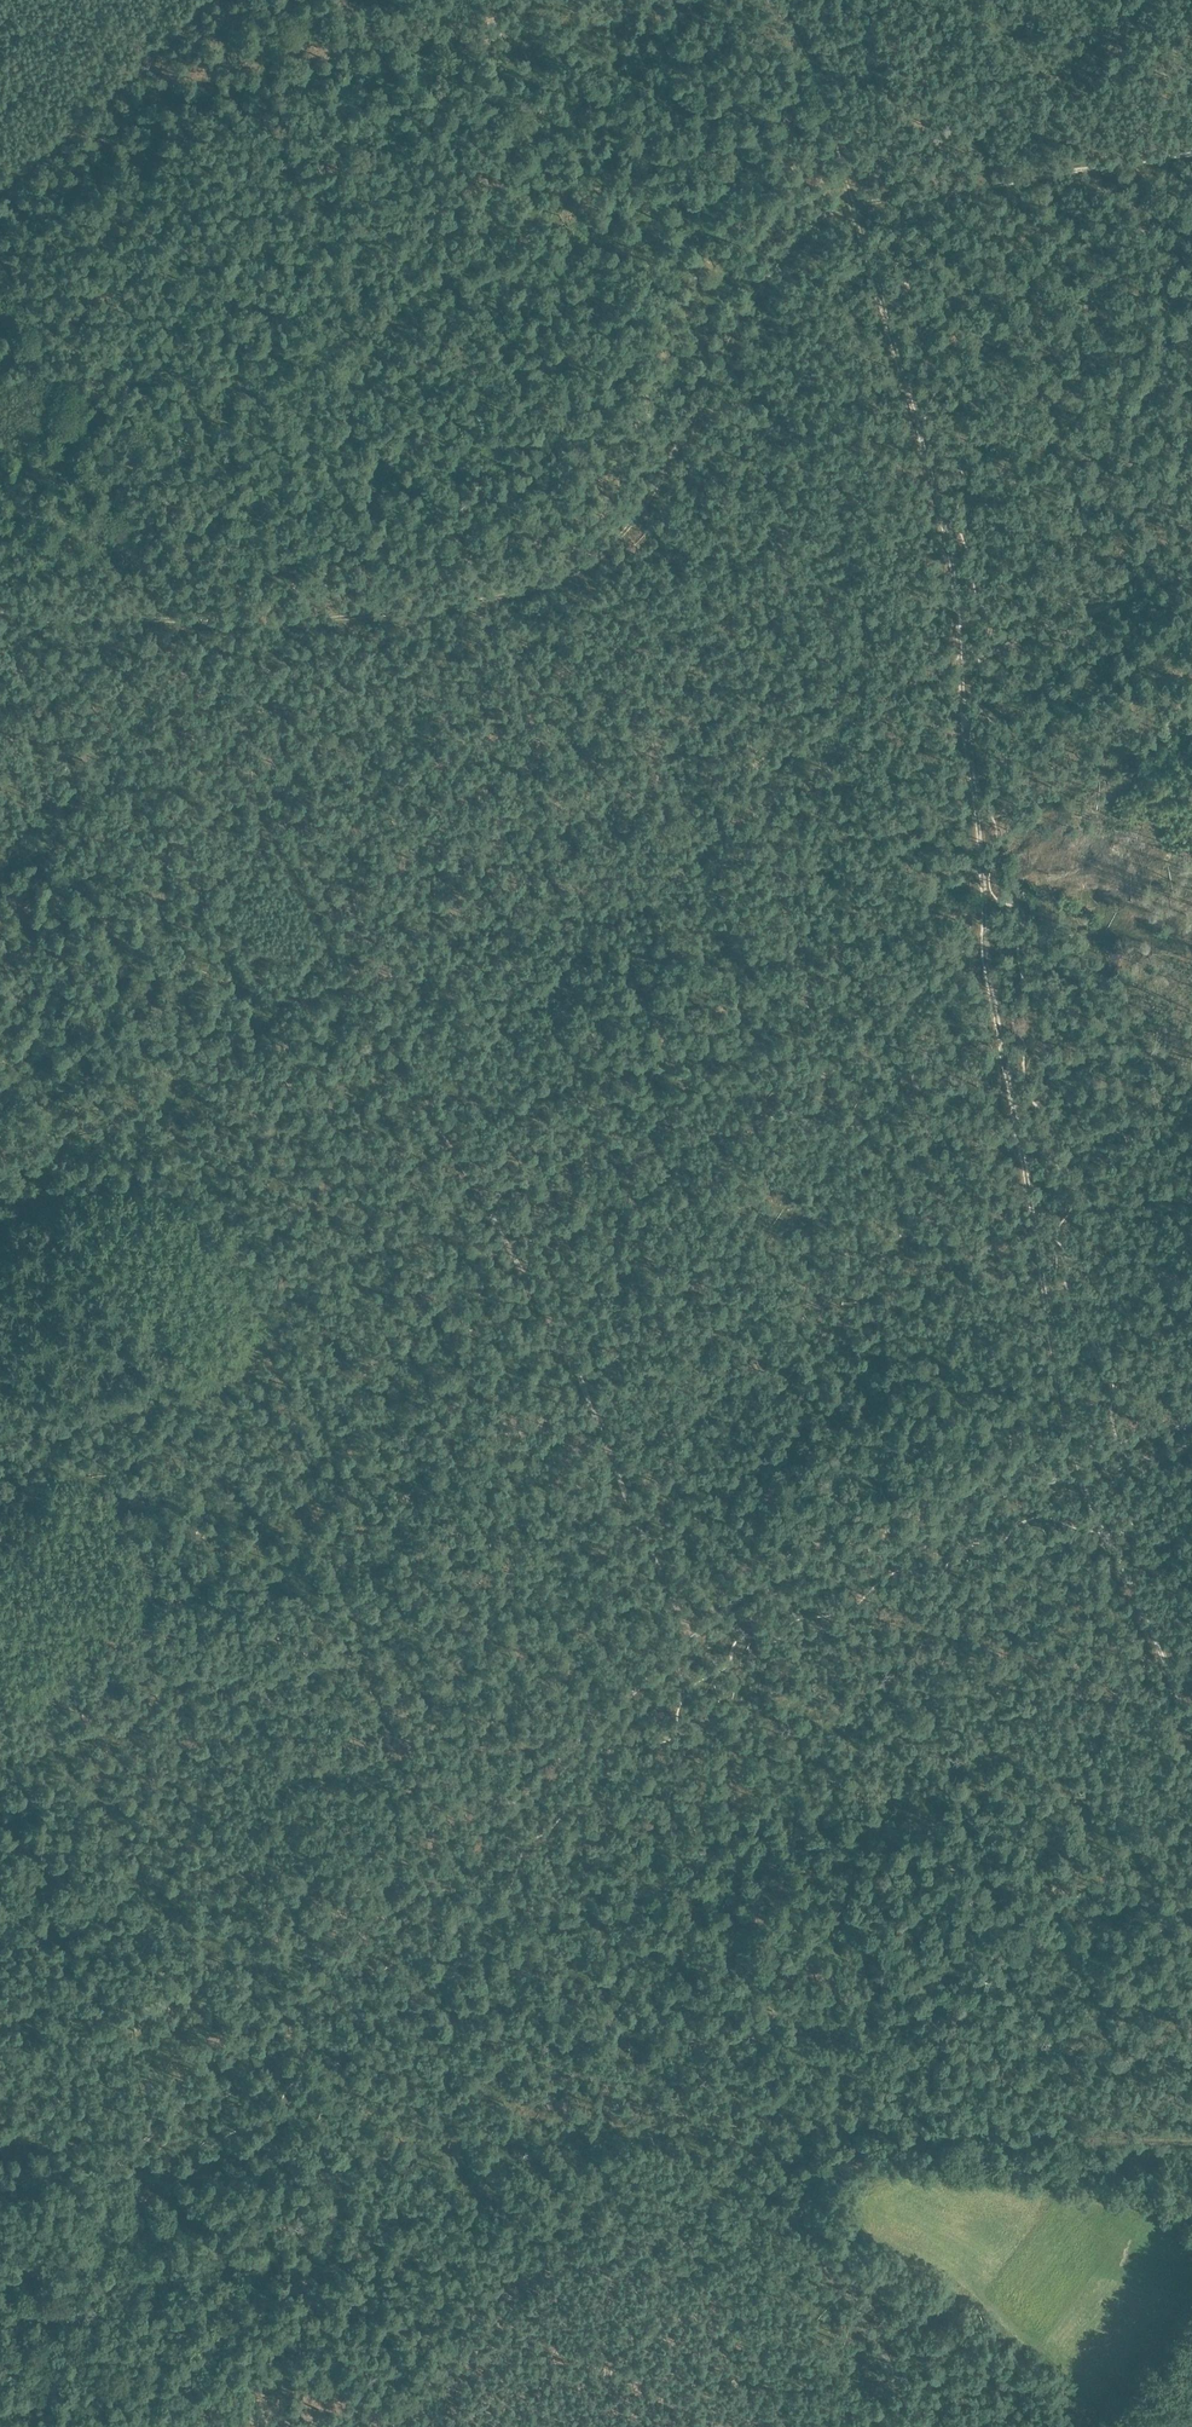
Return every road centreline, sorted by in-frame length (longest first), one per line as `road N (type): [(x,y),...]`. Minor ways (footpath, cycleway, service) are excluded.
road 1 (track): [(848,204),(949,562),(988,965),(1072,1464)]
road 2 (track): [(0,608),(55,621),(272,624),(442,608),(572,575),(609,553),(636,517),(765,278),(813,223),(848,204)]
road 3 (track): [(0,2272),(693,1639)]
road 4 (track): [(693,1639),(574,1363),(487,1209)]
road 5 (track): [(693,1639),(777,1576),(874,1552),(1074,1472)]
road 6 (track): [(1078,1483),(1191,1729)]
road 7 (track): [(955,190),(1191,154)]
road 8 (track): [(773,0),(810,69),(848,204)]
road 9 (track): [(1191,2144),(1048,2139)]
road 10 (track): [(1072,1464),(1191,1424)]

